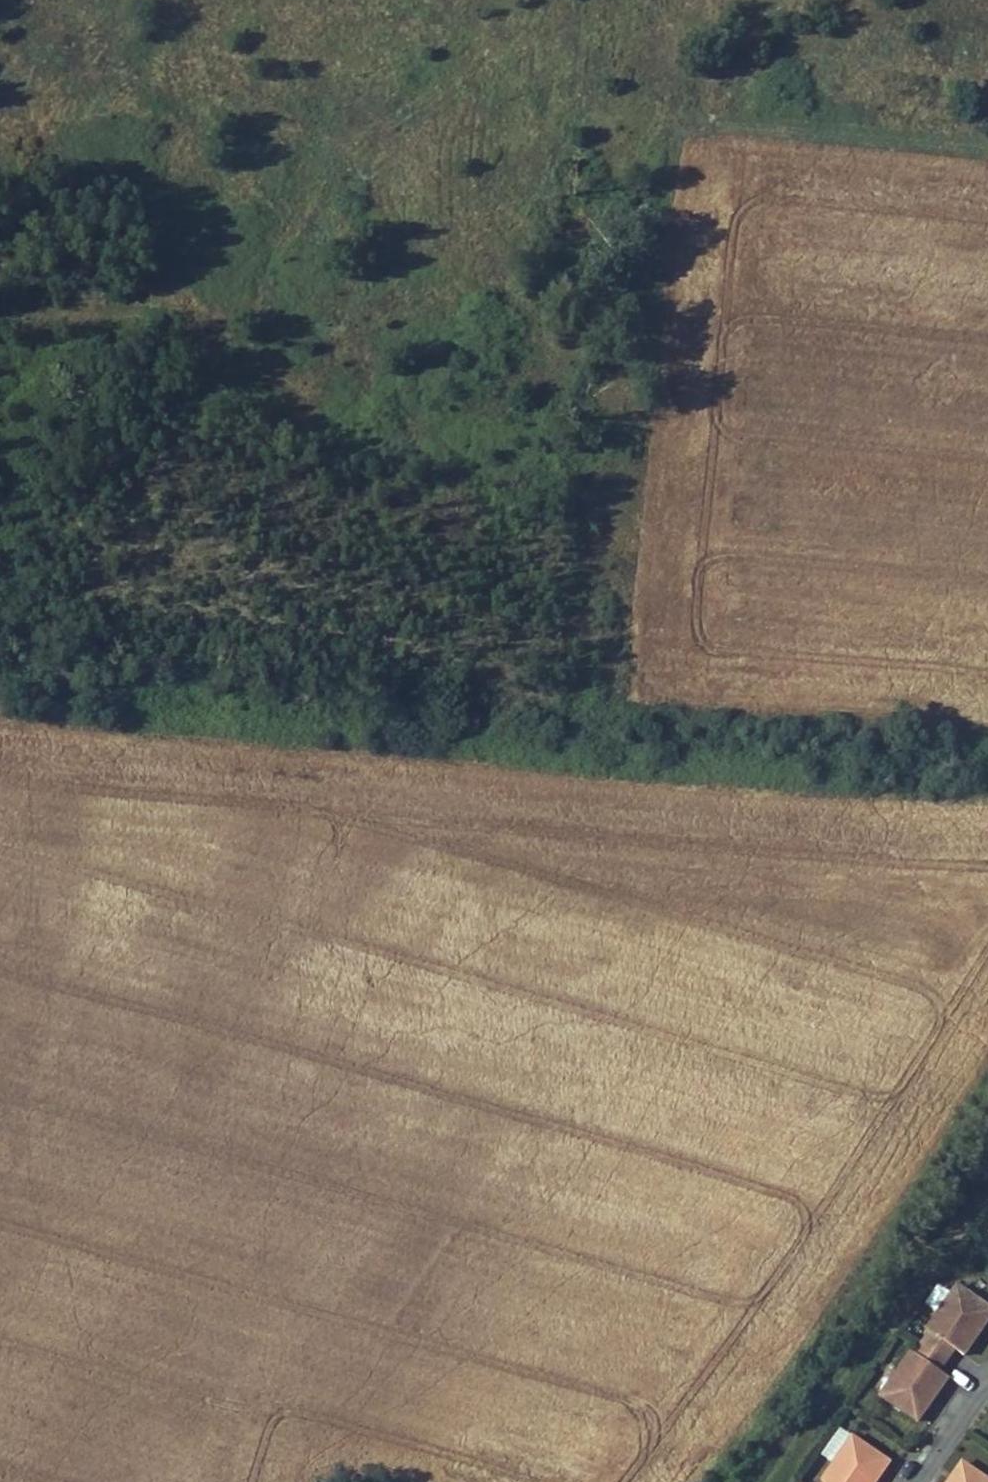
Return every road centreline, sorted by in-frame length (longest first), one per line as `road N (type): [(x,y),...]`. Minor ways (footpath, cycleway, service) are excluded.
road 1 (residential): [(915,1481),(987,1382)]

